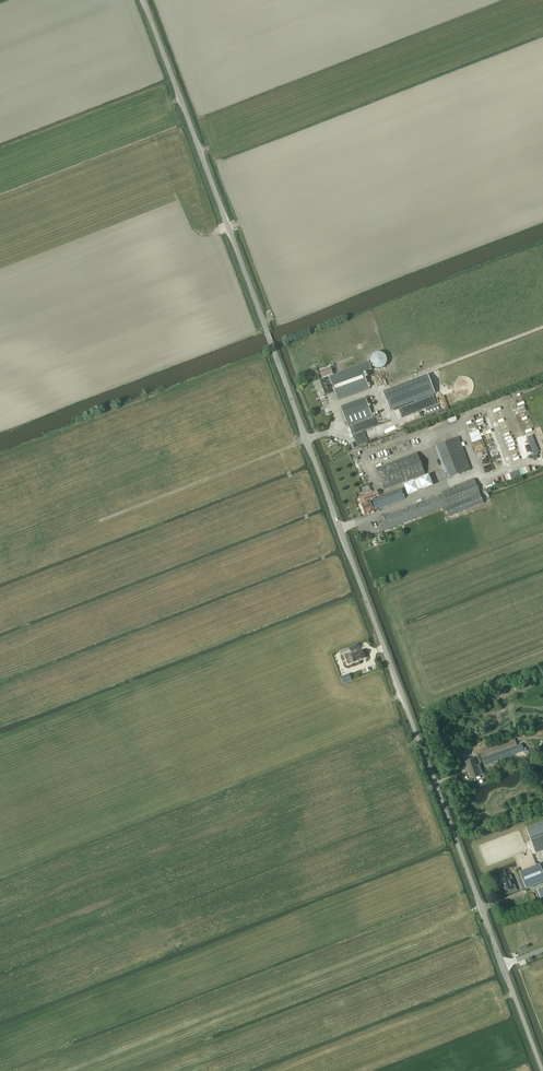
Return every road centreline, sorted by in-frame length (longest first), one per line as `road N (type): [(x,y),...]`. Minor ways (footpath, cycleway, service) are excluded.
road 1 (unclassified): [(542,1070),(143,0)]
road 2 (track): [(390,386),(542,327)]

